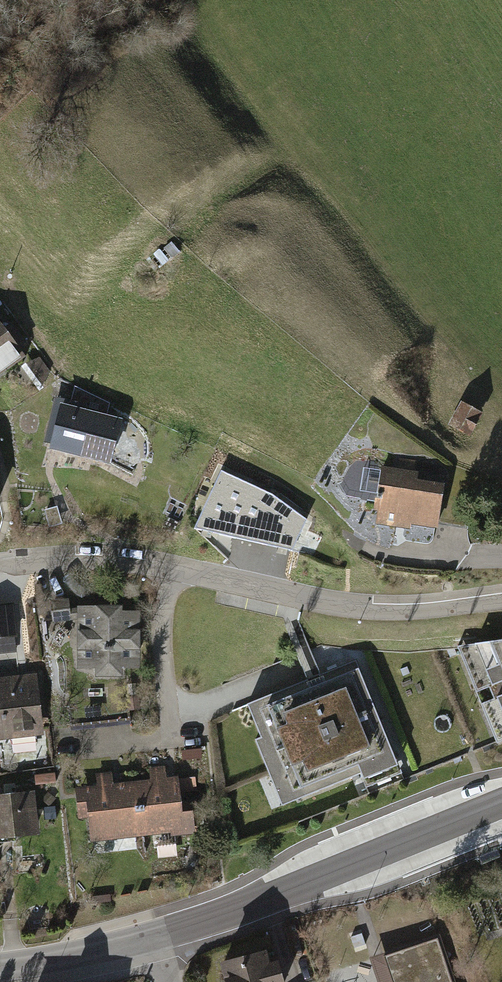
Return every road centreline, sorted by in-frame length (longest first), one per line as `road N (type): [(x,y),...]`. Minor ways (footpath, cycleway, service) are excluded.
road 1 (residential): [(501,596),(364,606),(135,561),(0,563)]
road 2 (tertiary): [(154,936),(501,802)]
road 3 (tertiary): [(0,968),(154,936)]

